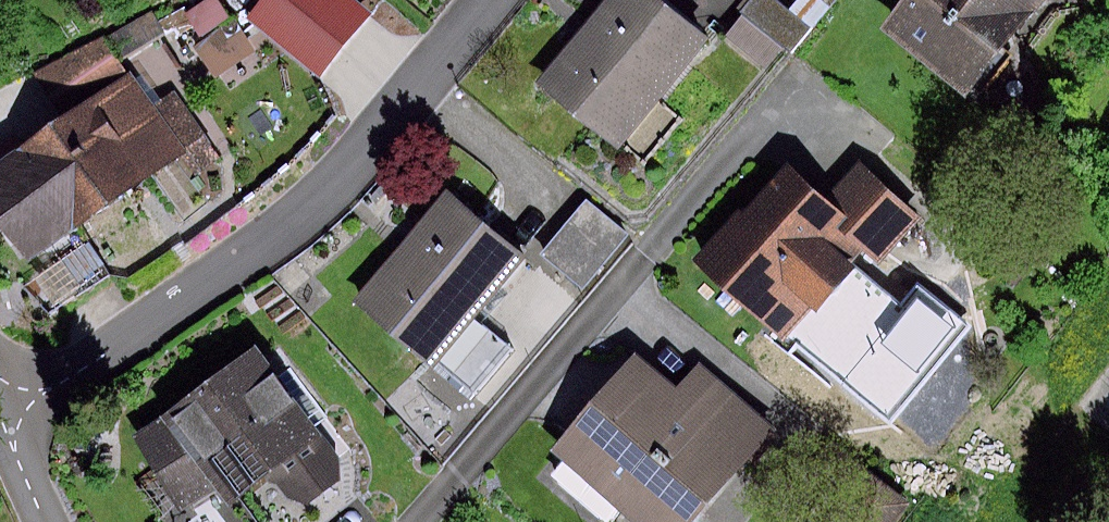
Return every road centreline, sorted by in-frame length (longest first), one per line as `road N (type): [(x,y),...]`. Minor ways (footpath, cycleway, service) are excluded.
road 1 (residential): [(493,0),(347,170),(273,235),(4,420)]
road 2 (residential): [(799,83),(418,521)]

